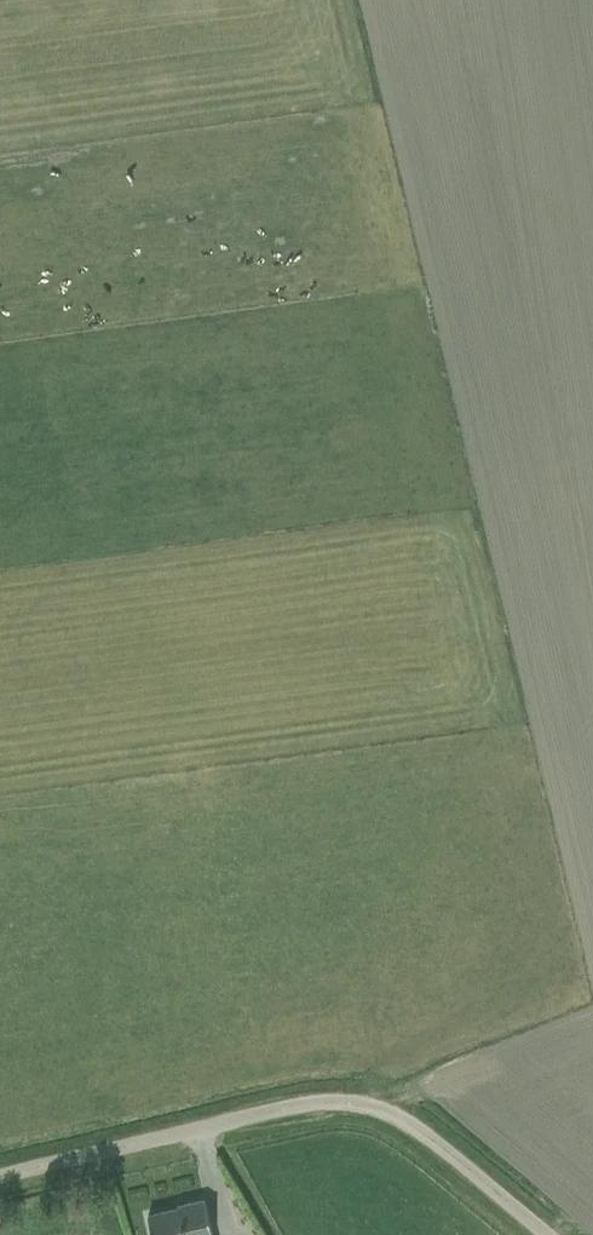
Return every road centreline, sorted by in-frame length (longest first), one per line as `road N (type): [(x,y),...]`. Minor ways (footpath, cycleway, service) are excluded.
road 1 (unclassified): [(546,1234),(405,1121),(365,1104),(312,1100),(0,1175)]

